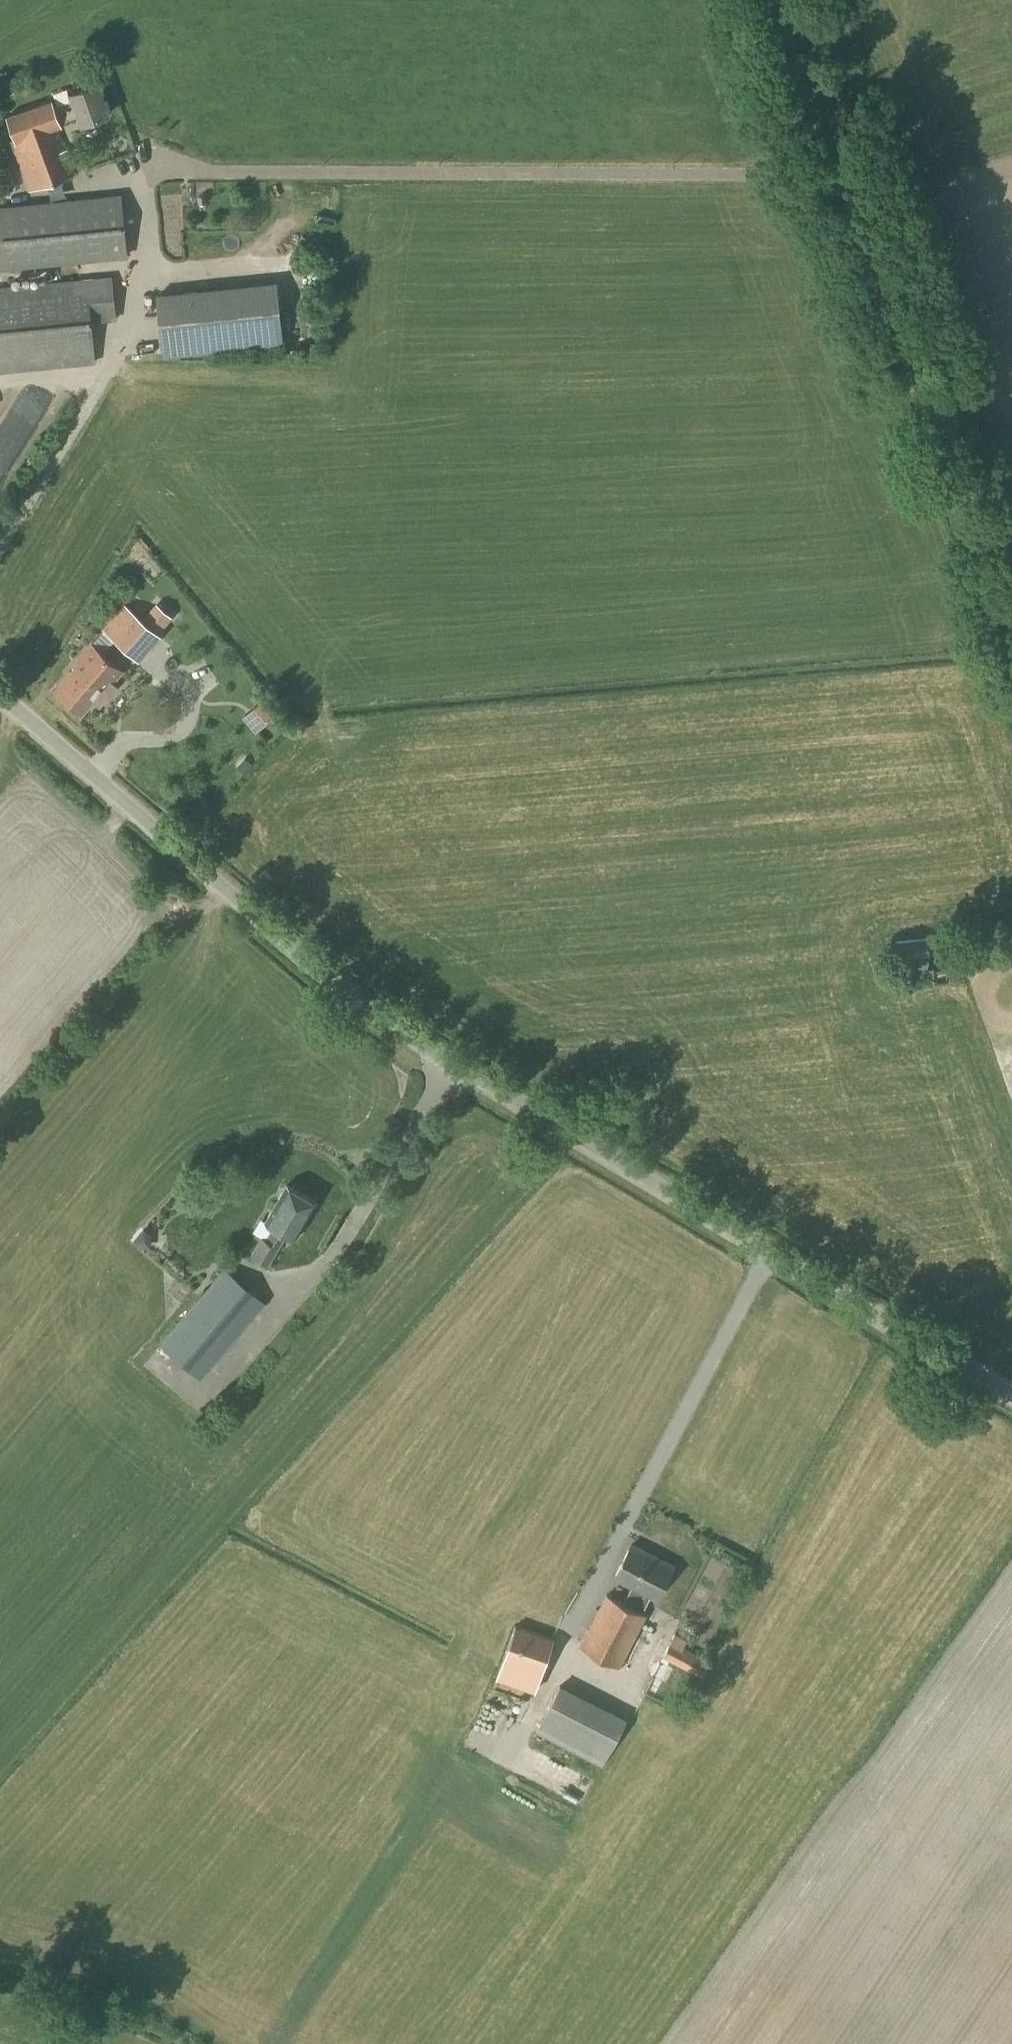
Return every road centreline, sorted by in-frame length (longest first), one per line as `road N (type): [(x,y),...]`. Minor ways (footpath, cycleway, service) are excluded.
road 1 (unclassified): [(1011,1395),(354,998),(0,695)]
road 2 (tertiary): [(1011,635),(782,0)]

